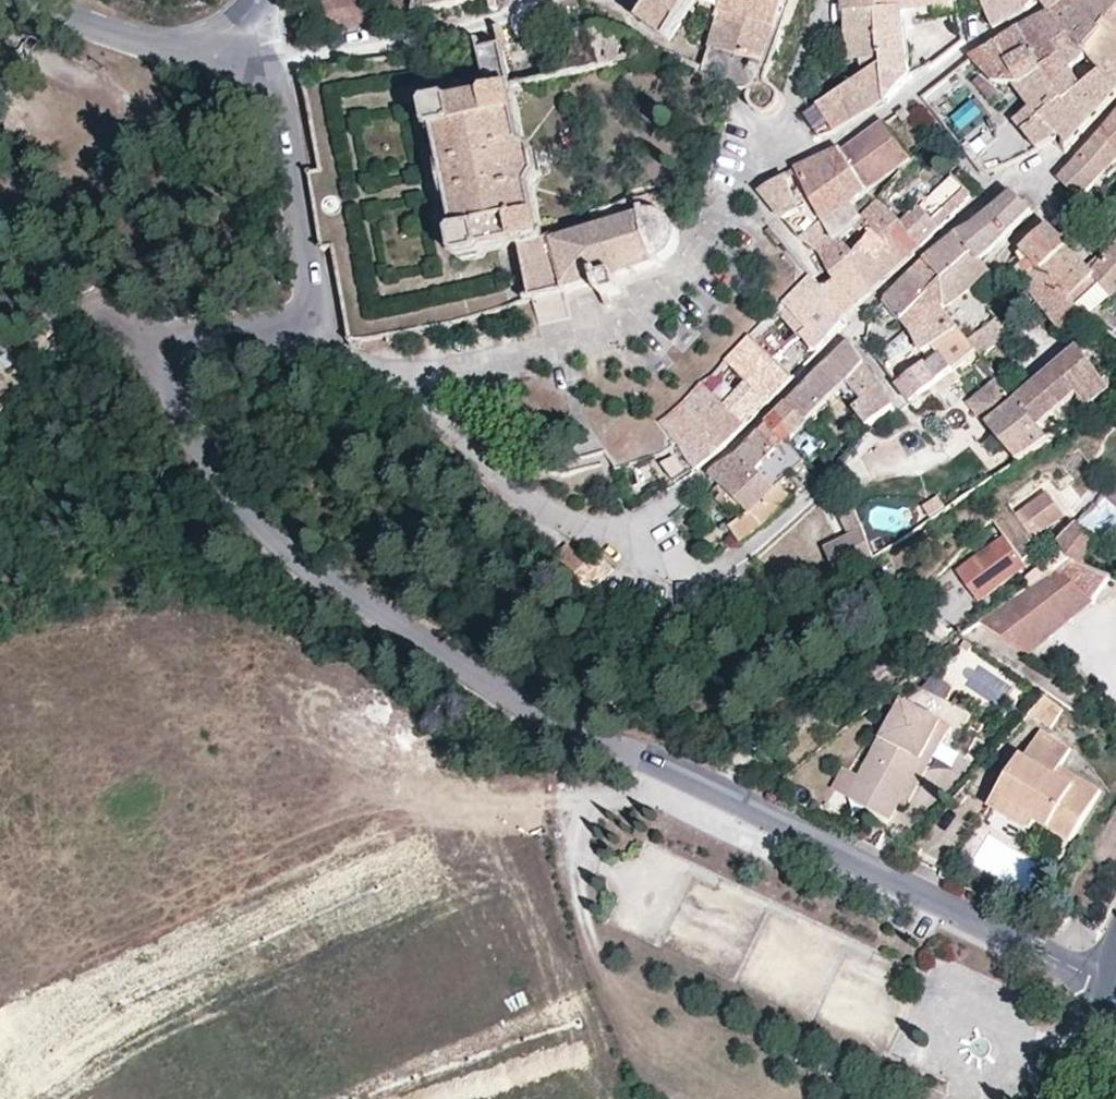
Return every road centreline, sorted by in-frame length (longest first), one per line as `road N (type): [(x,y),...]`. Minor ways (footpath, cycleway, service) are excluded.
road 1 (residential): [(1109,981),(504,698),(281,549),(176,412),(166,369),(192,346),(308,328)]
road 2 (residential): [(0,1052),(78,1006),(518,799)]
road 3 (residential): [(748,151),(690,255),(652,299),(596,328),(390,378)]
road 4 (residential): [(1055,0),(836,139),(748,151)]
road 5 (residential): [(578,527),(661,572),(702,574),(753,550),(852,468)]
road 6 (residential): [(308,328),(305,259),(271,70),(250,22)]
road 7 (track): [(718,798),(946,627)]
road 8 (residential): [(669,510),(853,320)]
road 9 (track): [(271,70),(511,14),(516,0)]
road 10 (tertiary): [(250,22),(199,47),(160,49),(18,0)]
road 11 (residential): [(578,527),(519,498),(390,378)]
road 12 (residential): [(853,320),(882,283),(997,185),(1026,172)]
road 13 (residential): [(1026,172),(1050,202),(1001,259),(995,283),(1023,317)]
road 14 (residential): [(826,0),(782,119),(748,151)]

